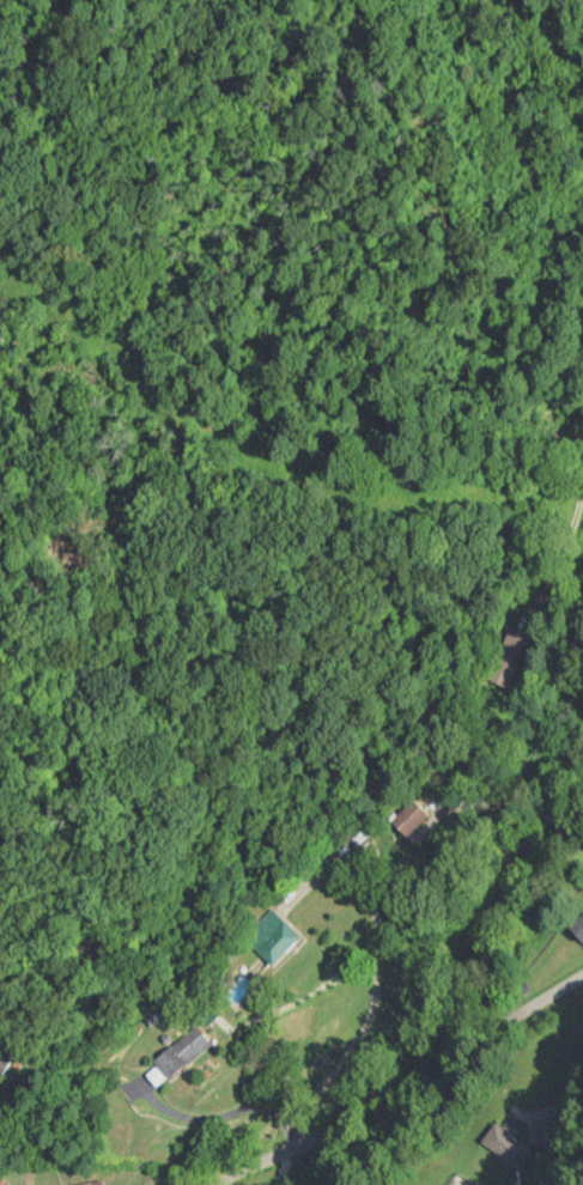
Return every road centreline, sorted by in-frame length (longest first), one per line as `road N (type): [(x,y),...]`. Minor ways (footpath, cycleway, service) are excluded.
road 1 (tertiary): [(213,1184),(382,1117),(479,1035),(582,975)]

